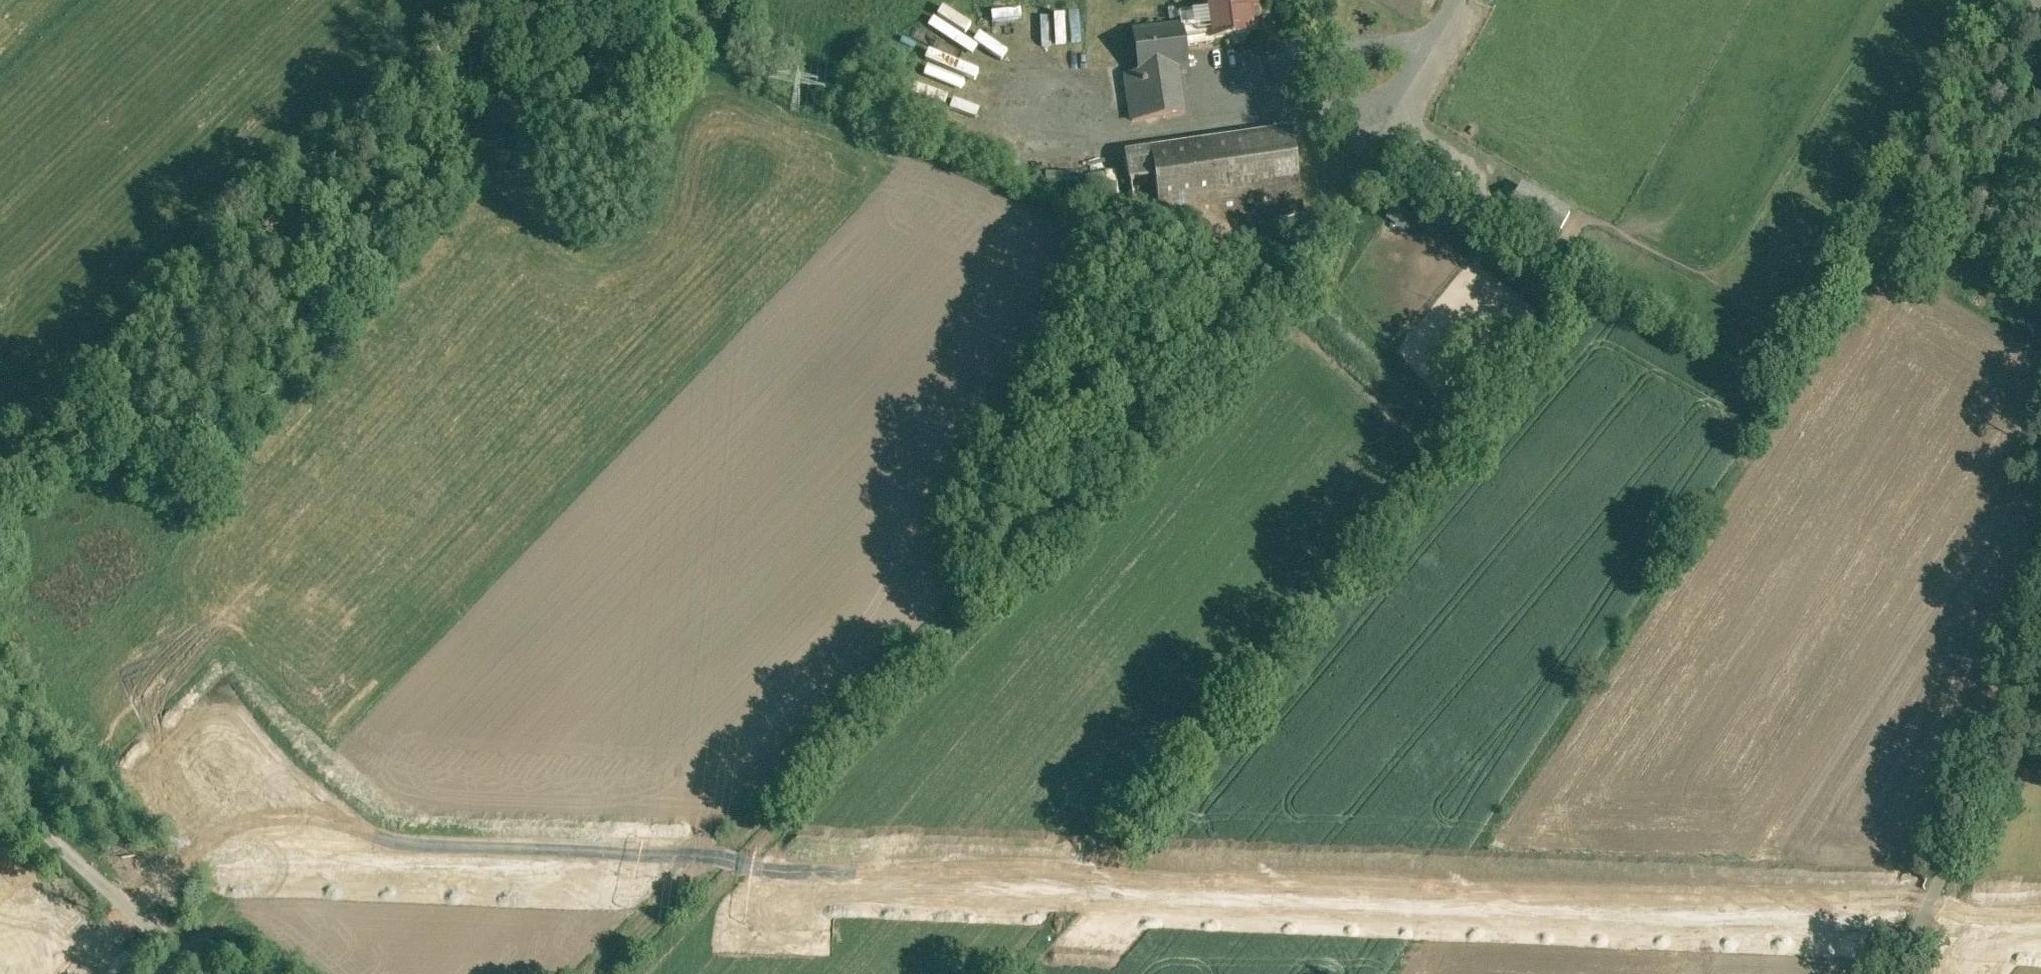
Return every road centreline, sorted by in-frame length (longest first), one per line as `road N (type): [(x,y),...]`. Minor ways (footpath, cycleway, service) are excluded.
road 1 (track): [(1487,0),(1389,145),(589,973)]
road 2 (unclassified): [(2040,637),(1893,973)]
road 3 (unclassified): [(0,791),(197,973)]

